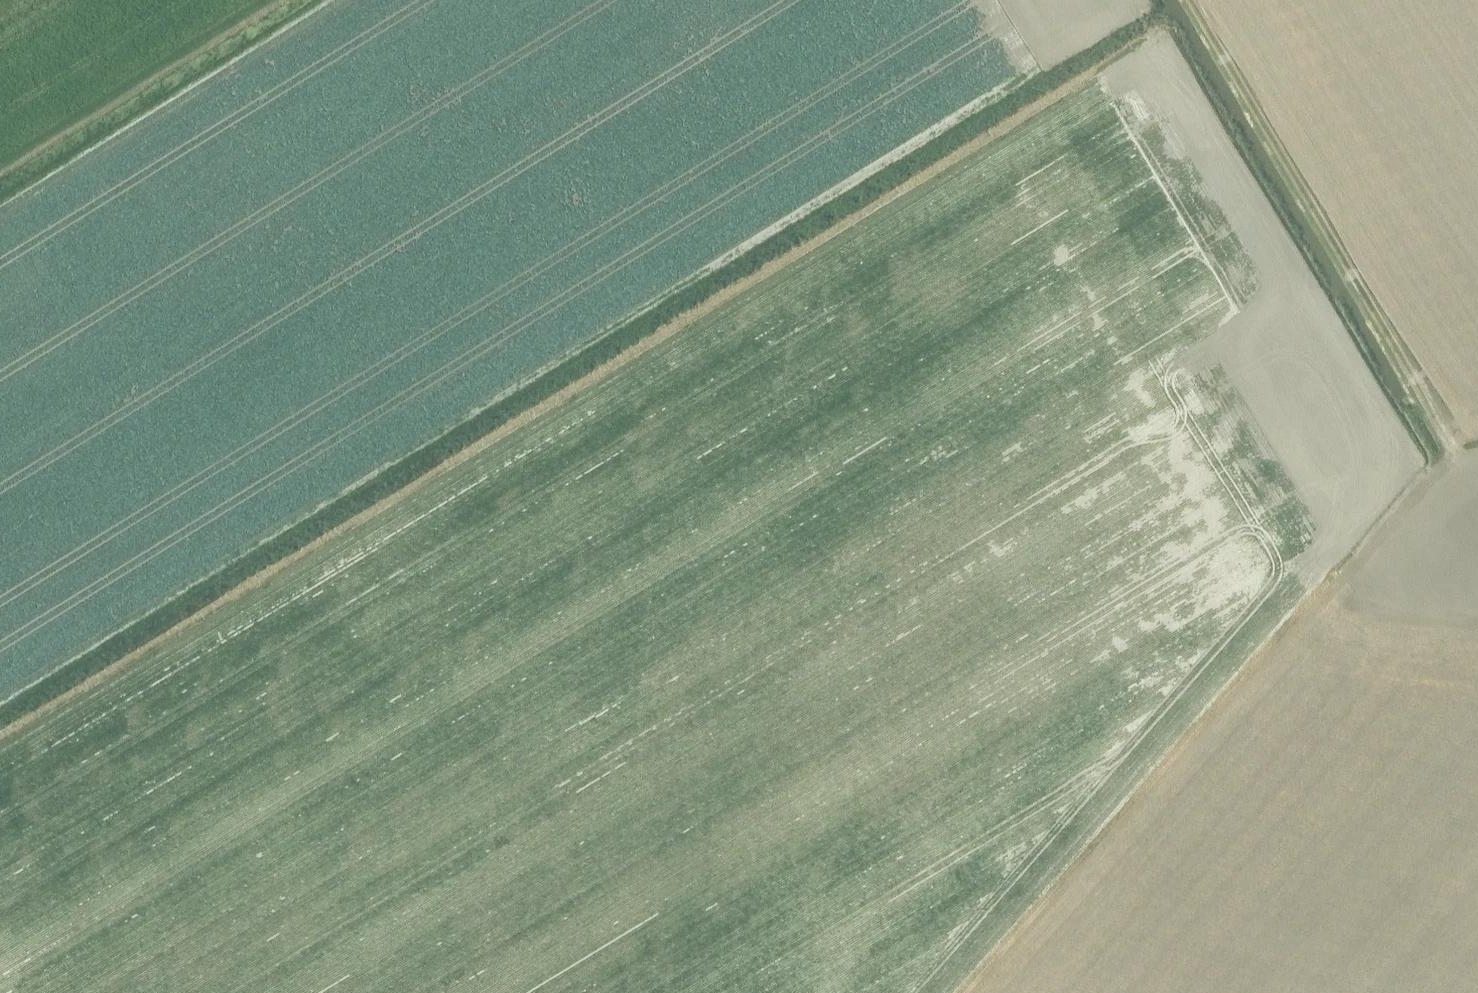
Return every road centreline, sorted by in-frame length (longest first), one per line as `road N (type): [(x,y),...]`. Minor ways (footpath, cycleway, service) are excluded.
road 1 (track): [(1196,0),(1449,431),(1477,430)]
road 2 (track): [(367,536),(0,756)]

